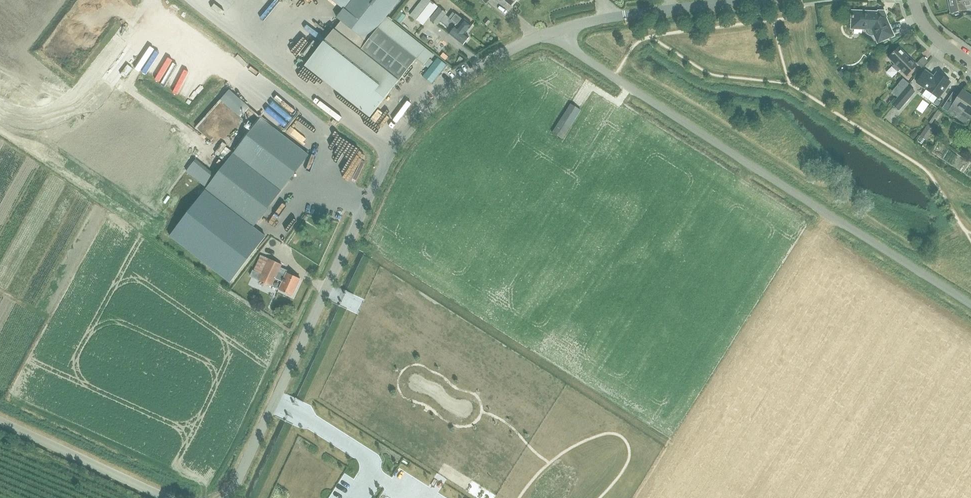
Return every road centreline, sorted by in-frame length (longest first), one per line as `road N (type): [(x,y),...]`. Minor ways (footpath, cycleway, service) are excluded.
road 1 (residential): [(560,30),(469,74),(389,149),(230,497)]
road 2 (unclassified): [(970,304),(613,76),(560,30)]
road 3 (residential): [(168,497),(0,420)]
road 4 (residential): [(736,0),(560,30)]

